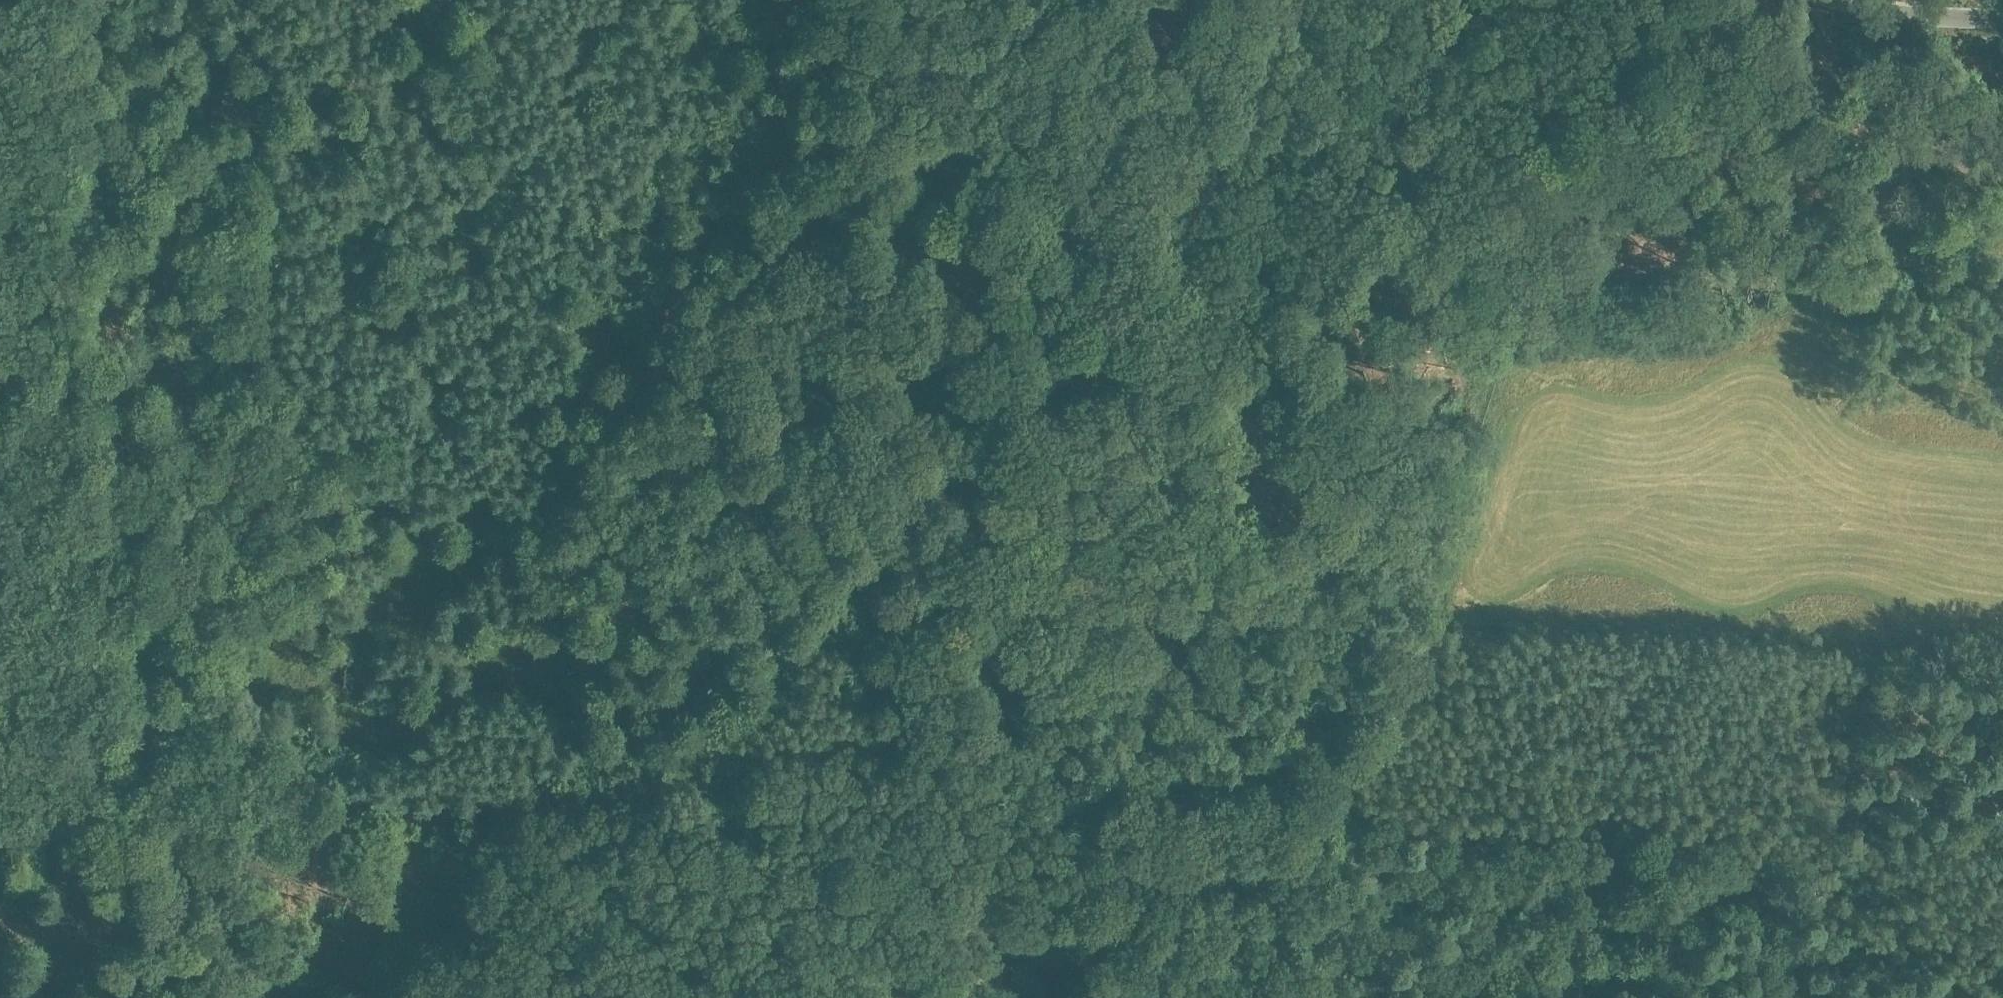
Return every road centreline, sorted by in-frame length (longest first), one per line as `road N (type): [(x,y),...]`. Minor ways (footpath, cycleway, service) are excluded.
road 1 (track): [(976,997),(947,720),(781,767),(560,805),(0,821)]
road 2 (tertiary): [(2002,17),(1913,18),(1835,0)]

